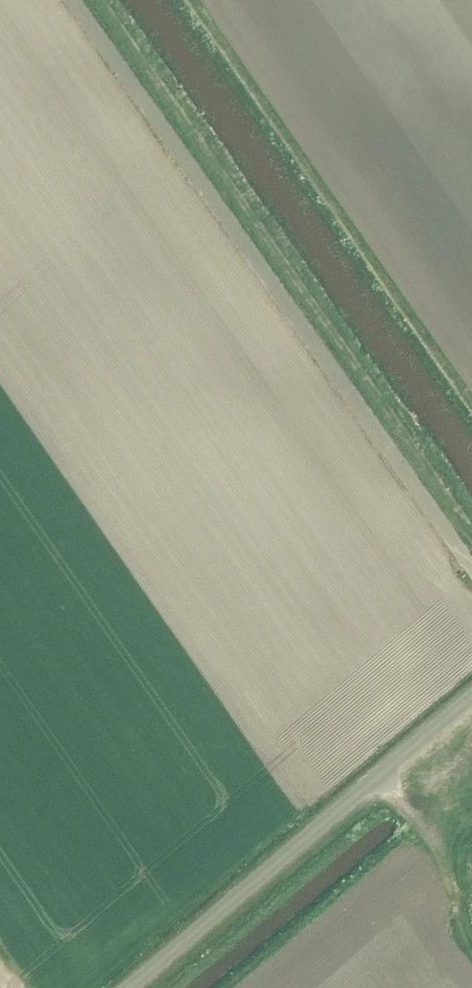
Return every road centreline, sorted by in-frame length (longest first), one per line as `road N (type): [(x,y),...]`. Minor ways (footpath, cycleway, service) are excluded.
road 1 (track): [(471,407),(189,0)]
road 2 (unclassified): [(125,987),(471,694)]
road 3 (track): [(471,834),(449,871),(450,899),(471,945)]

